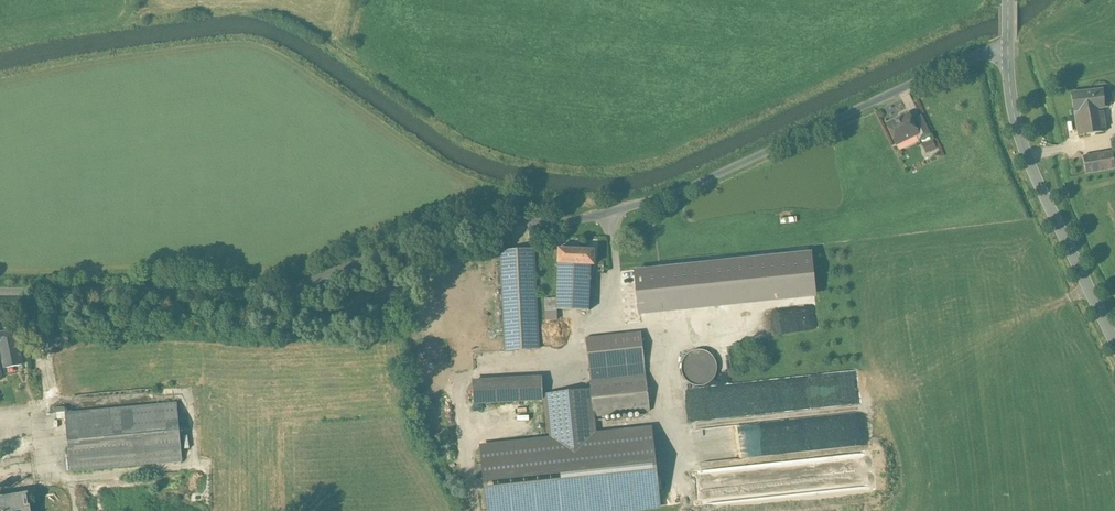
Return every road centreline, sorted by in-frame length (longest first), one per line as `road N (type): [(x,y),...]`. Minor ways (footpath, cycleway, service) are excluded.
road 1 (unclassified): [(1006,51),(976,55),(656,201),(597,216),(455,223),(264,294),(0,289)]
road 2 (tertiary): [(1006,51),(1015,121),(1114,345)]

